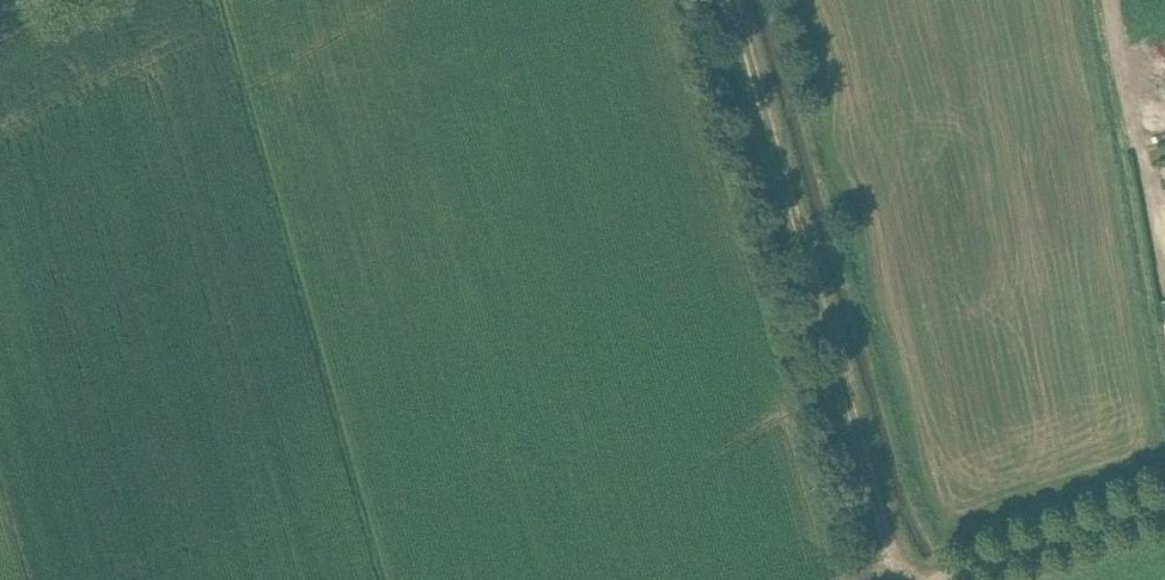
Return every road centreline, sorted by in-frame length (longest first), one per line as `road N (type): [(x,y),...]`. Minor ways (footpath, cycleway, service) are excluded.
road 1 (track): [(890,579),(730,0)]
road 2 (unclassified): [(953,579),(1164,502)]

